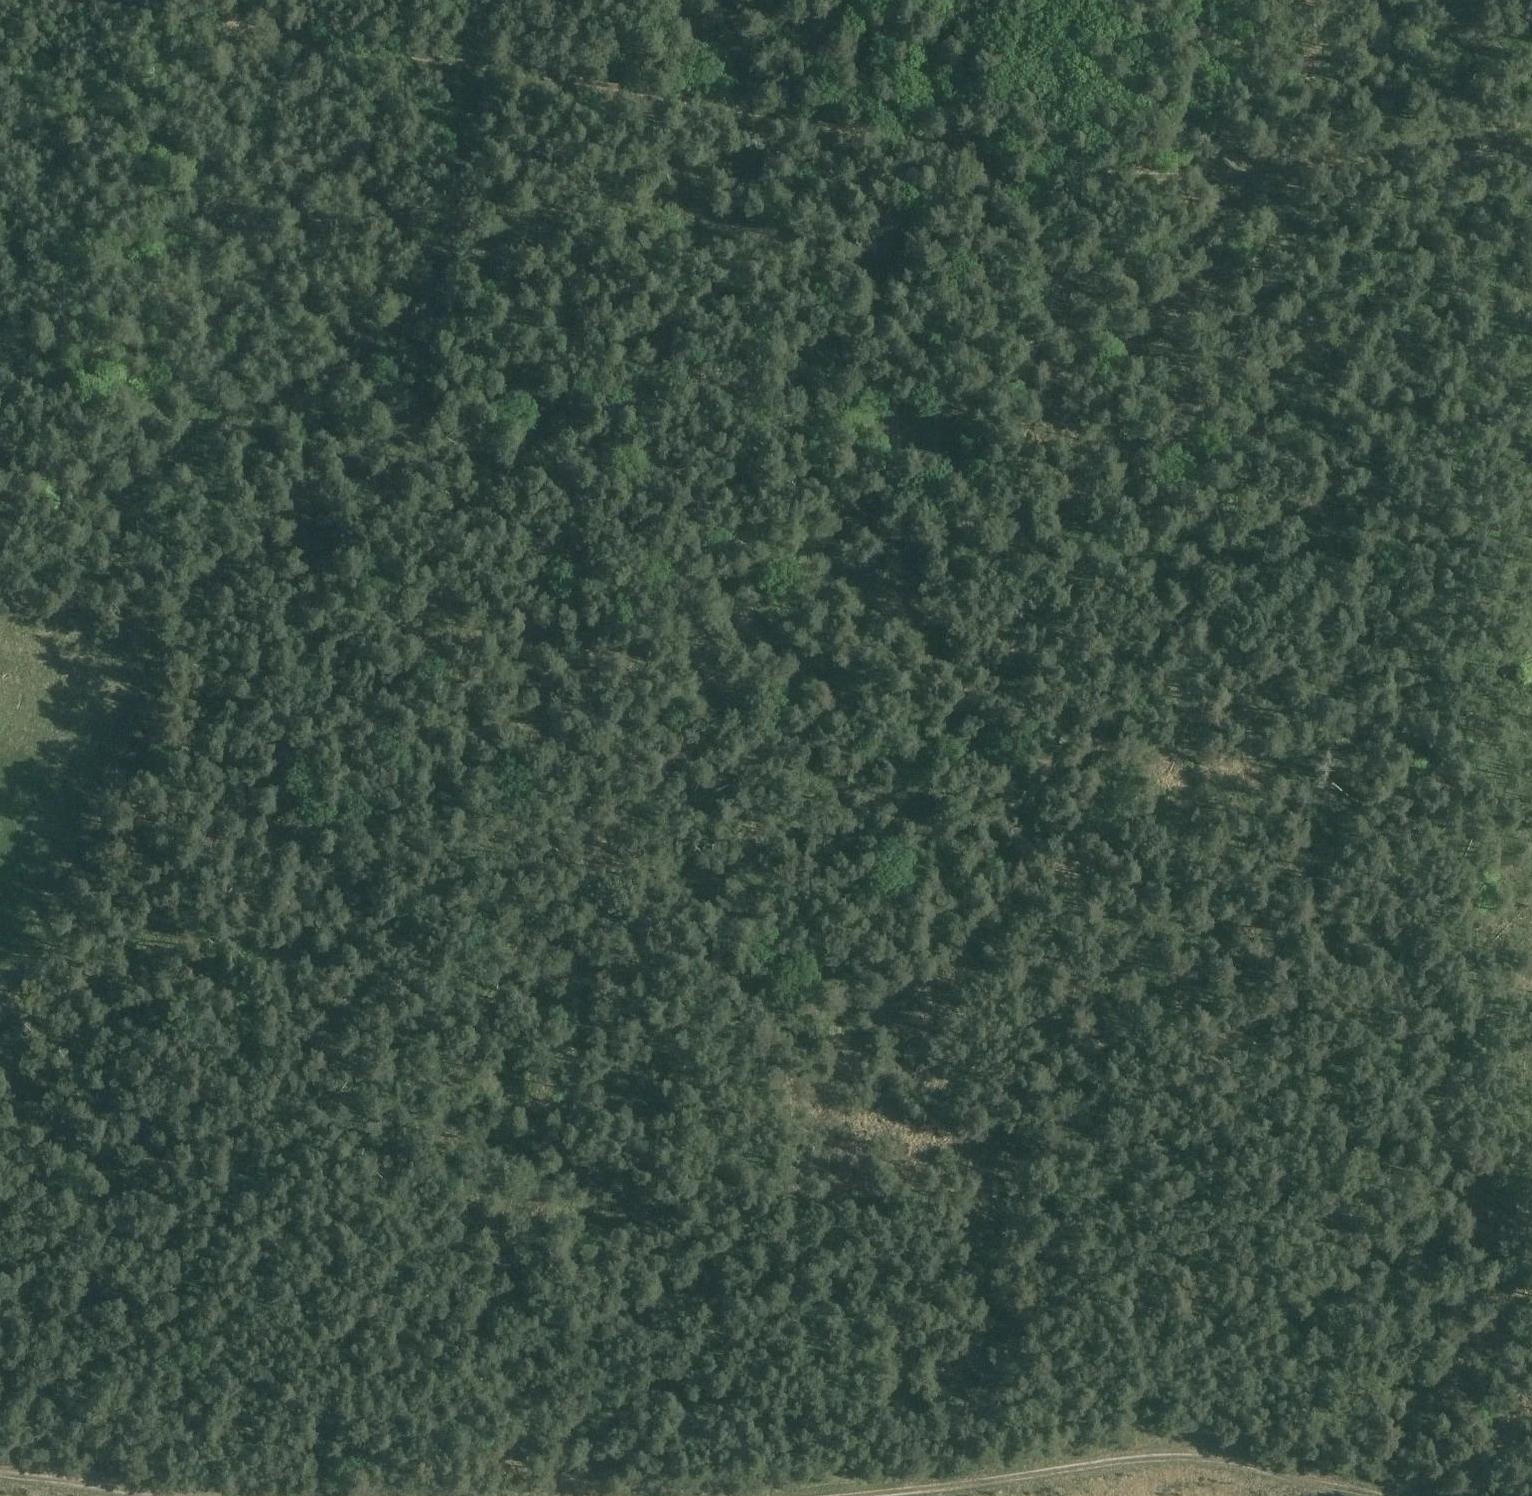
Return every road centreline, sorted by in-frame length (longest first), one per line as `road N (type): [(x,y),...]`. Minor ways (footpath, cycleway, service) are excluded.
road 1 (track): [(77,0),(1162,180),(1531,139)]
road 2 (track): [(867,1495),(1147,1460),(1245,1466),(1382,1495)]
road 3 (track): [(0,1476),(163,1495)]

